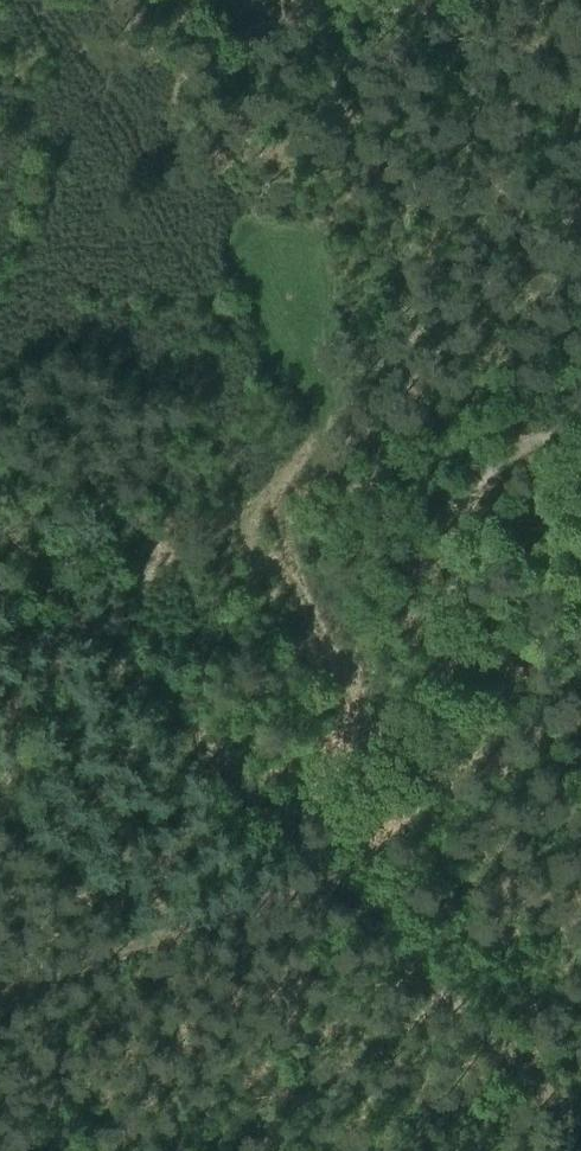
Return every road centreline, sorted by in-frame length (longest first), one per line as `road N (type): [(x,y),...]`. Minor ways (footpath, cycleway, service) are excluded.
road 1 (track): [(292,837),(315,795),(412,732),(443,688),(452,522),(461,501),(509,456),(580,418)]
road 2 (track): [(303,817),(331,711),(312,642),(267,588),(248,546),(258,498),(308,441),(328,396)]

